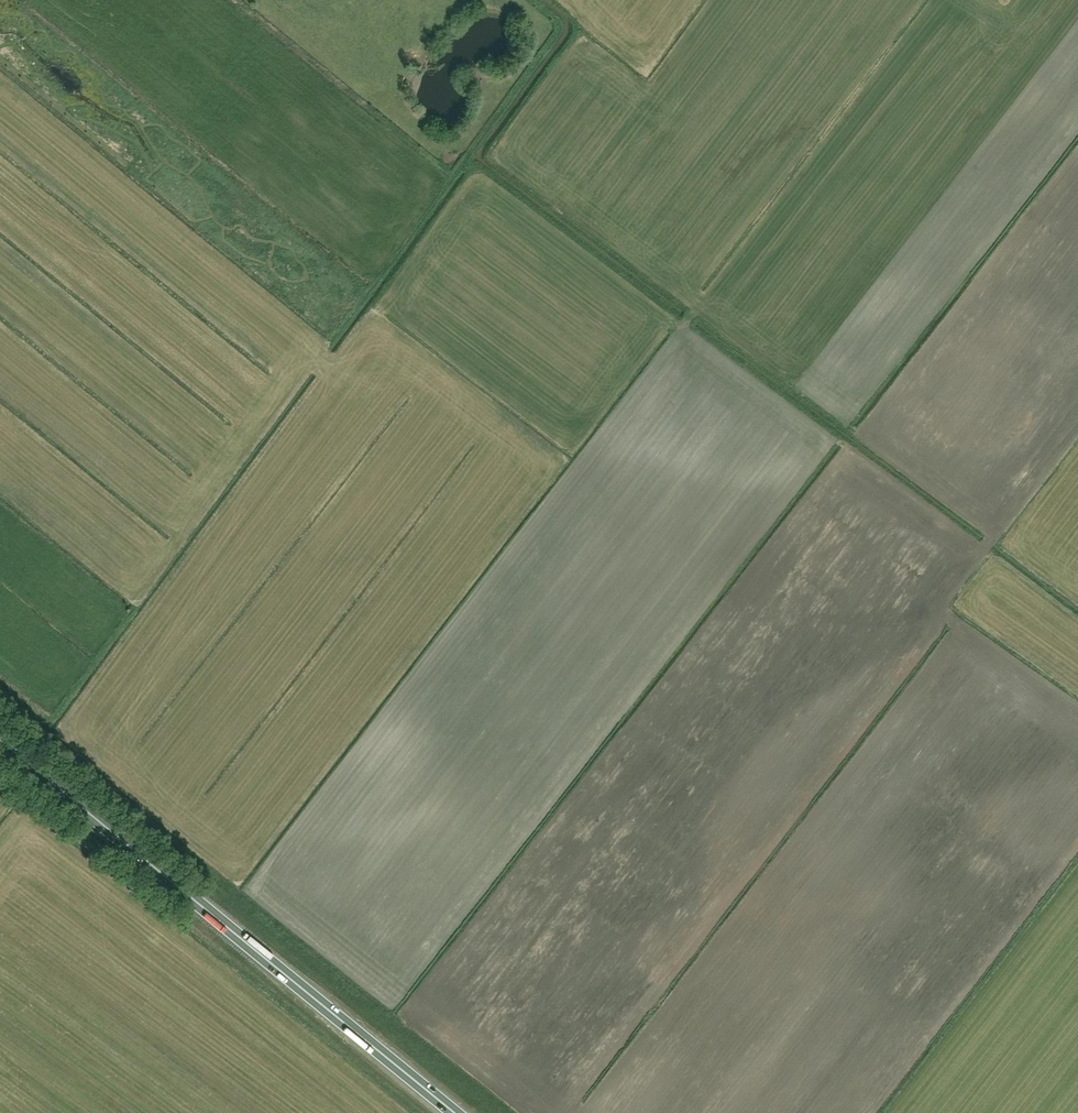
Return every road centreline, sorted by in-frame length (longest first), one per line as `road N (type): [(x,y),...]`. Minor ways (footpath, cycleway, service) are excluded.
road 1 (trunk): [(455,1112),(0,739)]

